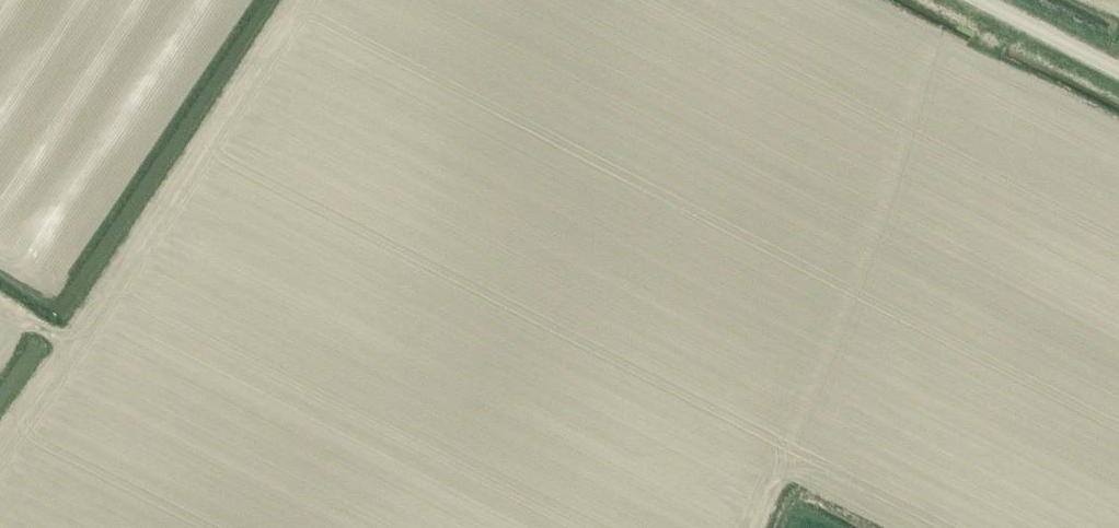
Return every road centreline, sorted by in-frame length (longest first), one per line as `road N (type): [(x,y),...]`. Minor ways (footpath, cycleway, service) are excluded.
road 1 (unclassified): [(1118,74),(975,0)]

